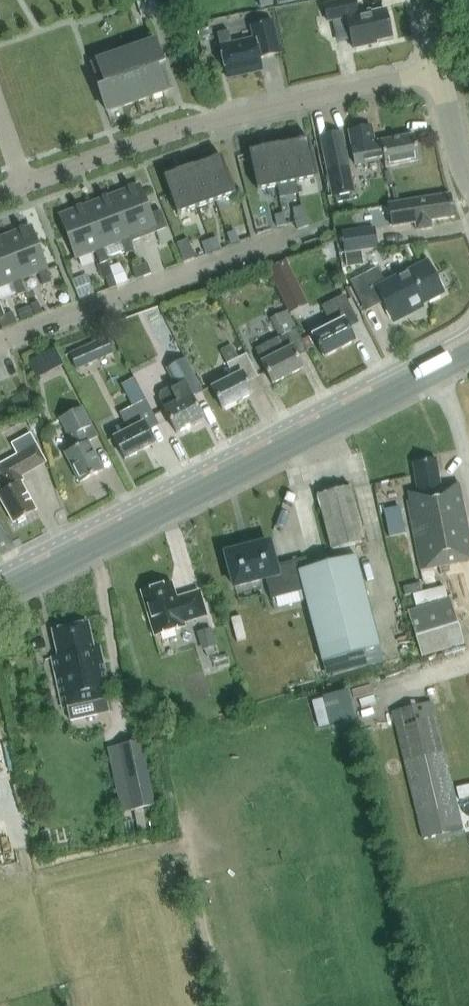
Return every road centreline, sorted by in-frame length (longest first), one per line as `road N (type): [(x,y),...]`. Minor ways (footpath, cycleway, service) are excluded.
road 1 (secondary): [(0,595),(468,349)]
road 2 (residential): [(0,191),(224,117),(440,71)]

